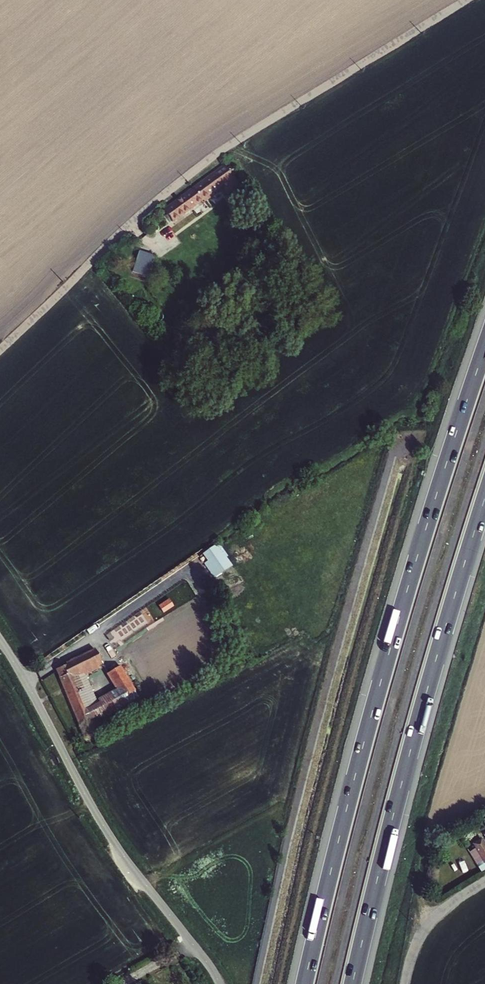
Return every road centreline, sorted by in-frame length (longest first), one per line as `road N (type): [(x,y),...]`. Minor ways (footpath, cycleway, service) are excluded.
road 1 (motorway): [(484,346),(389,652),(304,983)]
road 2 (track): [(0,350),(190,173),(466,0)]
road 3 (motorway): [(353,983),(484,497)]
road 4 (residential): [(220,983),(104,825),(0,639)]
road 5 (track): [(406,983),(422,931),(484,881)]

